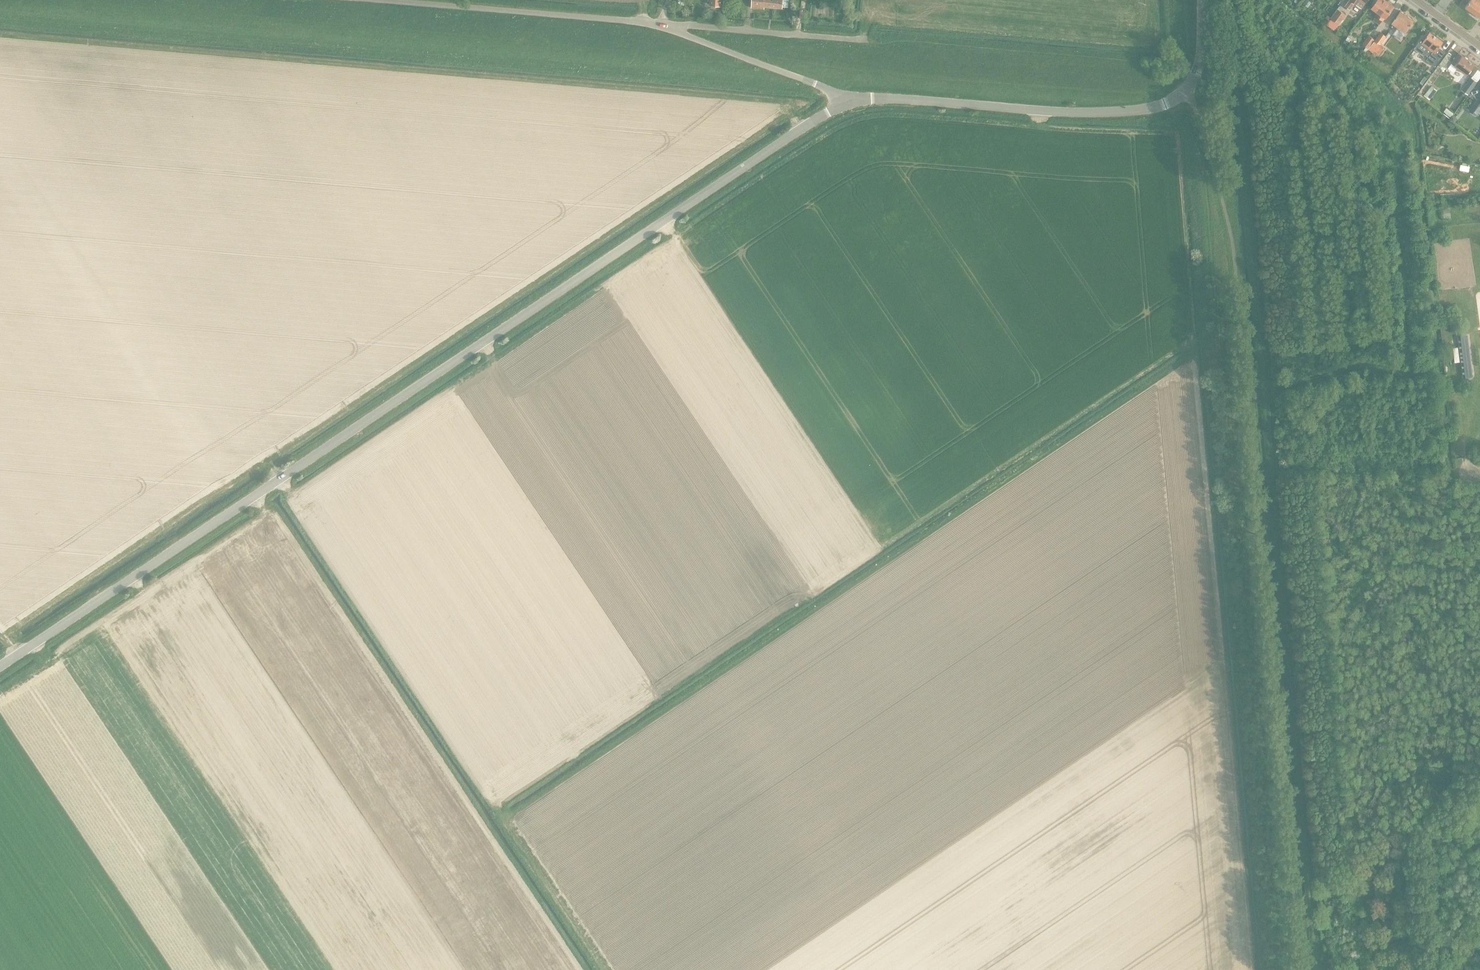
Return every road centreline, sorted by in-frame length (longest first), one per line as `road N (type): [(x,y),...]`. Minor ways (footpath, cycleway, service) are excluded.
road 1 (unclassified): [(0,665),(848,100)]
road 2 (unclassified): [(848,100),(1065,112),(1151,108),(1176,99),(1196,74),(1201,0)]
road 3 (unclassified): [(668,23),(413,0)]
road 4 (unclassified): [(864,40),(668,23)]
road 5 (unclassified): [(848,100),(668,23)]

